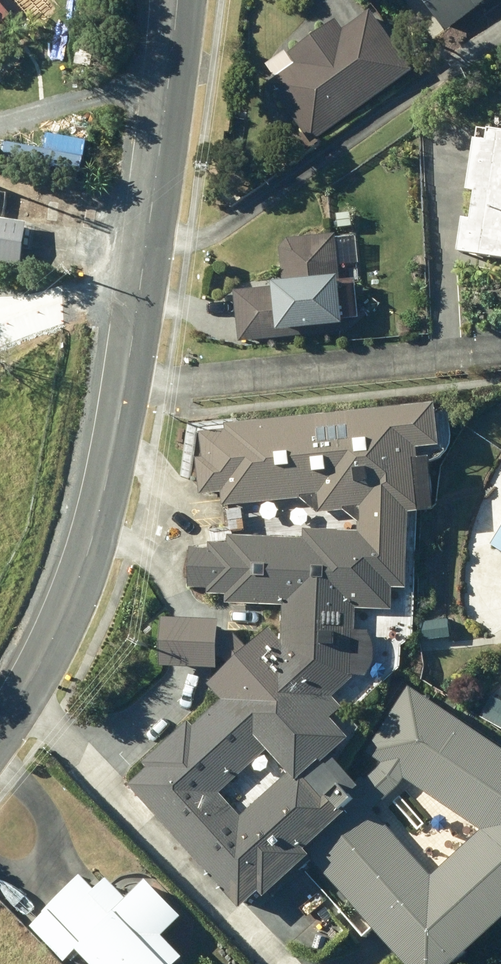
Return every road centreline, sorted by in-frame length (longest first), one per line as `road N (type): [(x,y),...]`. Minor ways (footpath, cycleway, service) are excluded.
road 1 (secondary): [(140,320),(102,516),(66,612),(0,731)]
road 2 (secondary): [(174,0),(140,320)]
road 3 (residential): [(140,320),(20,308)]

